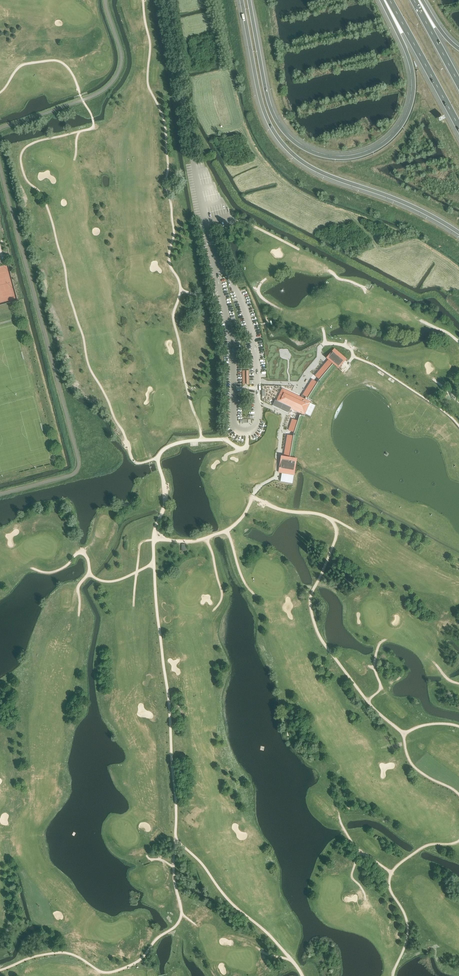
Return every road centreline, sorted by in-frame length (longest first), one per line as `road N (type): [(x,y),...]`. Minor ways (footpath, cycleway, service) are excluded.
road 1 (track): [(209,0),(244,129),(269,170),(290,189),(355,218),(380,249),(417,243),(458,272)]
road 2 (motorway): [(385,0),(412,71),(409,113),(383,144),(336,158),(303,148),(280,127),(249,0)]
road 3 (motorway): [(242,0),(263,108),(290,151),(458,233)]
road 4 (motorway): [(389,0),(458,127)]

